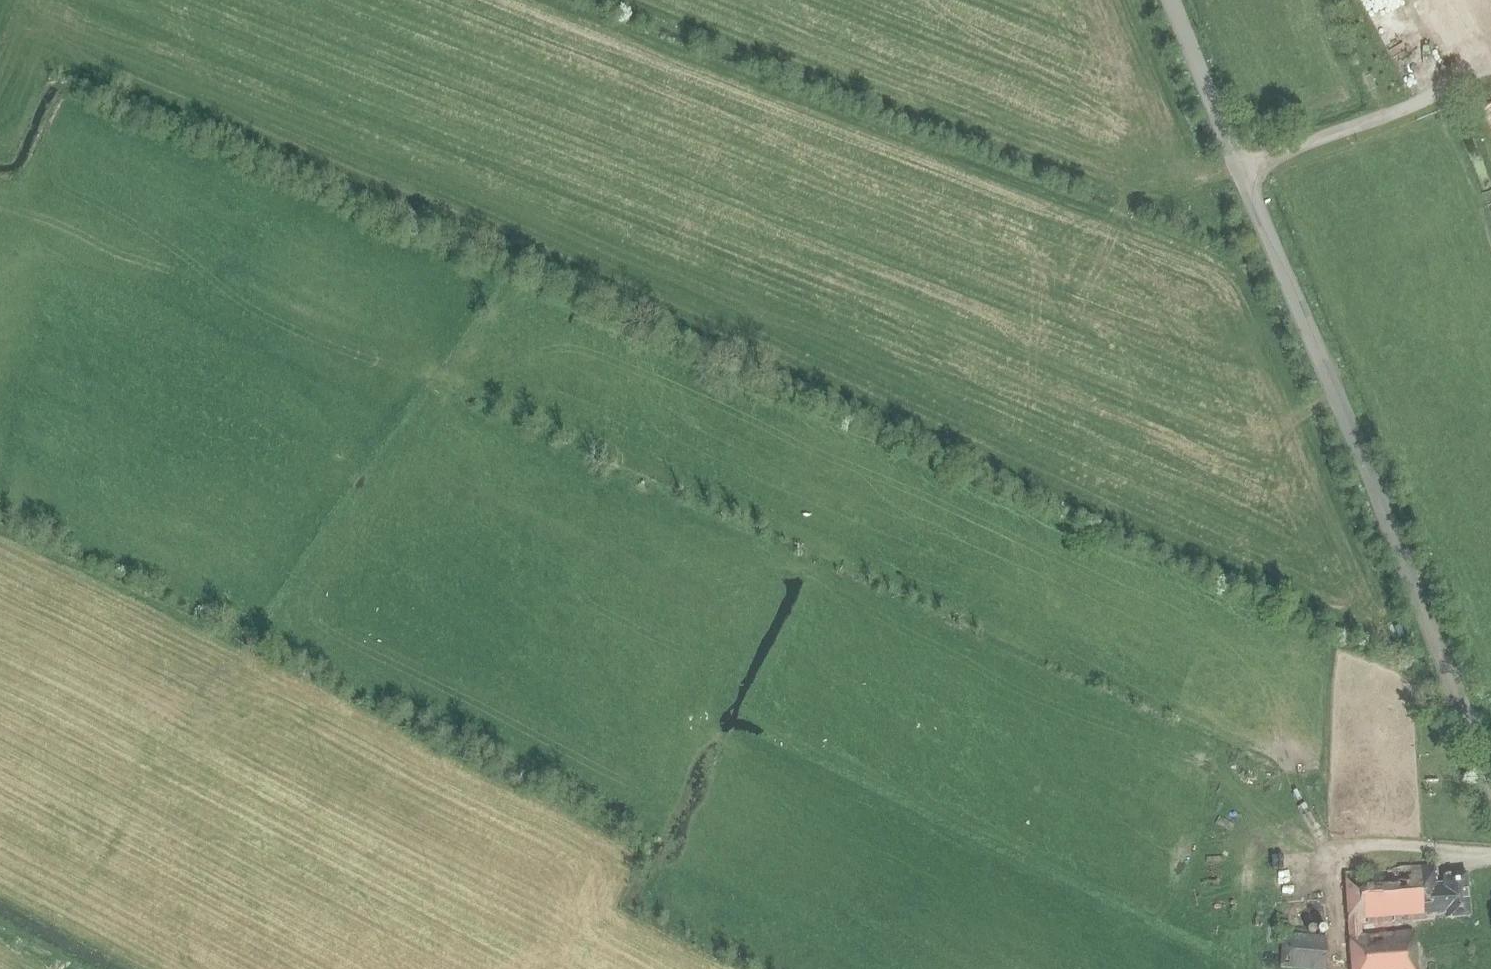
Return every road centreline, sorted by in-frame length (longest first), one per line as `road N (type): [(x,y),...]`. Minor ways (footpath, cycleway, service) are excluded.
road 1 (tertiary): [(1490,767),(1174,0)]

